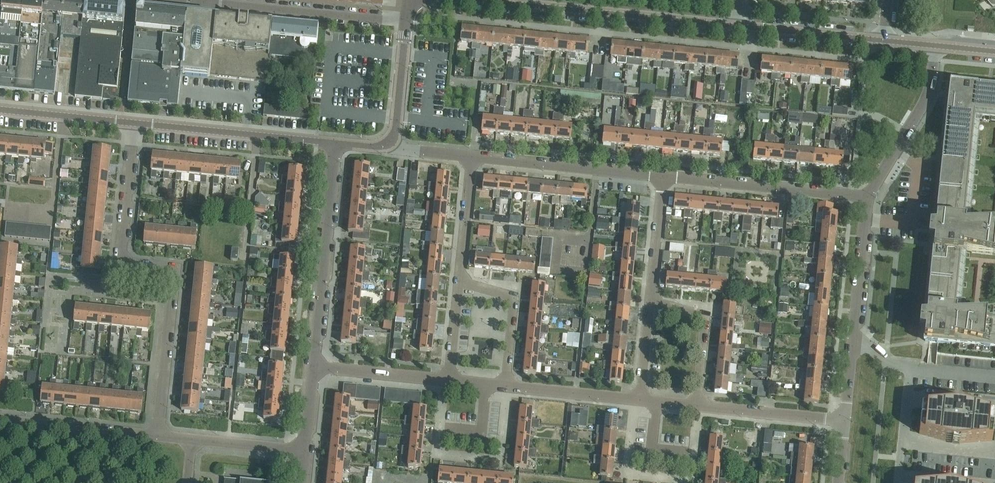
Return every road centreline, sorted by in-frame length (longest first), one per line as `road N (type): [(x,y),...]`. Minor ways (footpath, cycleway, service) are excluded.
road 1 (residential): [(157,435),(173,269),(123,263),(135,124)]
road 2 (residential): [(738,30),(417,0)]
road 3 (residential): [(408,24),(179,0)]
road 4 (residential): [(846,422),(869,199)]
road 5 (residential): [(314,367),(338,145)]
road 6 (residential): [(869,199),(663,178)]
road 7 (residential): [(338,145),(135,124)]
road 8 (residential): [(663,178),(472,158)]
road 9 (residential): [(869,199),(923,108),(938,49)]
road 10 (residential): [(157,435),(0,420)]
road 11 (residential): [(507,387),(515,289),(458,284)]
road 12 (residential): [(698,407),(706,313),(648,307)]
road 13 (residential): [(846,422),(698,407)]
road 14 (residential): [(886,44),(738,30)]
road 15 (residential): [(135,124),(0,110)]
road 16 (residential): [(447,381),(314,367)]
road 17 (residential): [(638,400),(507,387)]
road 18 (residential): [(648,307),(663,178)]
road 19 (residential): [(408,24),(396,134),(385,148)]
road 20 (residential): [(458,284),(472,158)]

